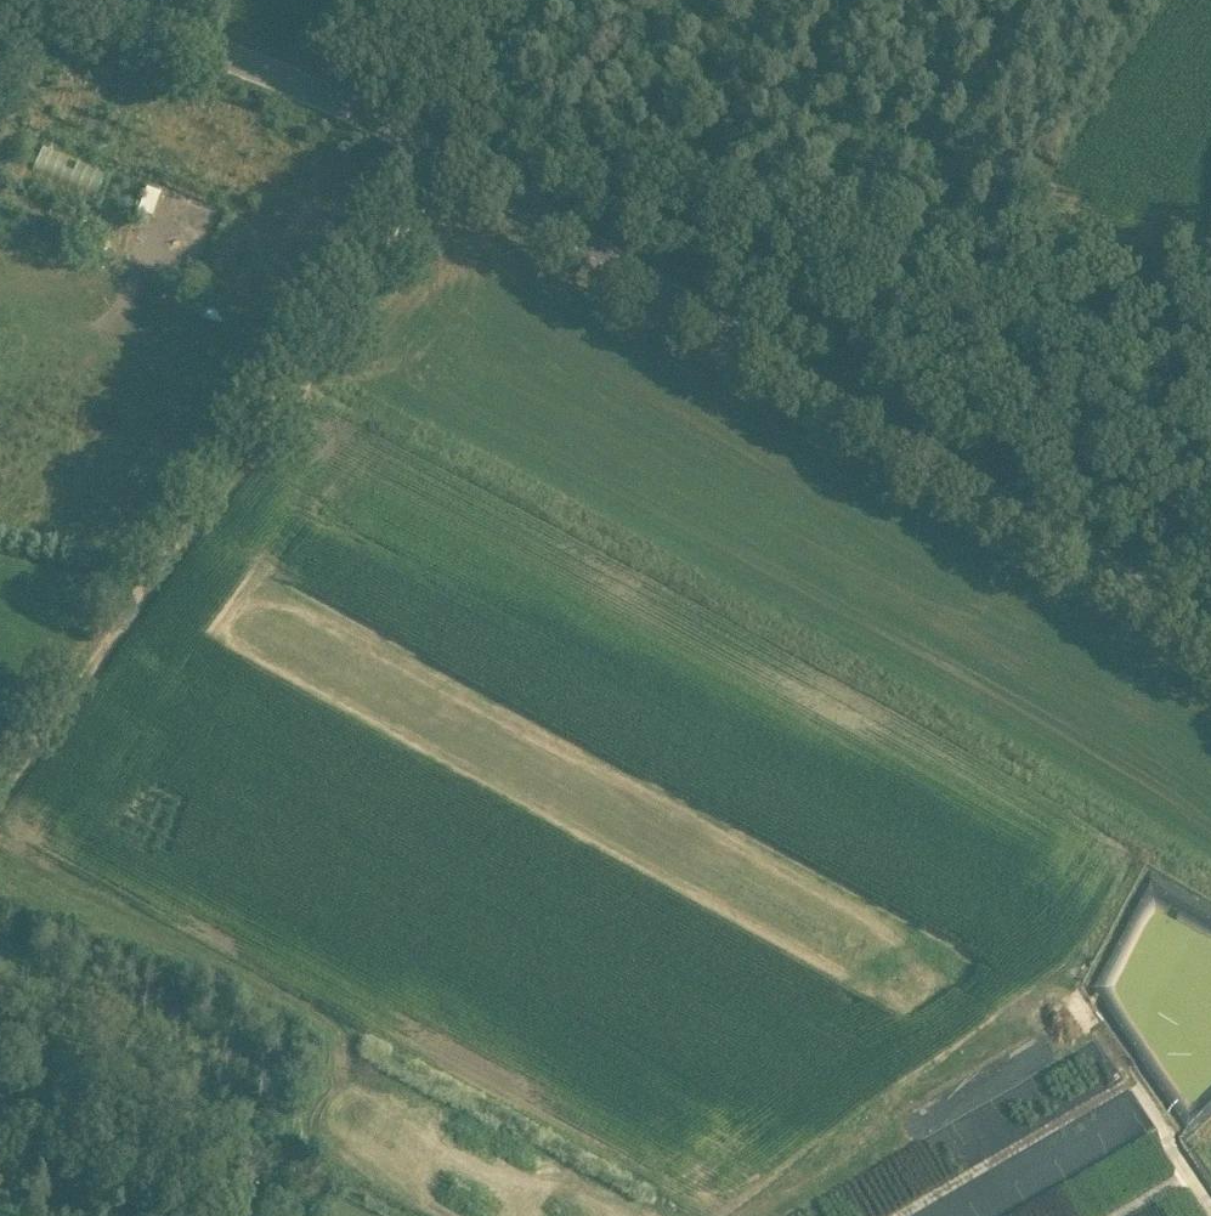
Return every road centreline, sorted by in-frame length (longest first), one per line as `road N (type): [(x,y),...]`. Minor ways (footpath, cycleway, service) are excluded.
road 1 (tertiary): [(1210,635),(1003,497),(442,158),(77,0)]
road 2 (track): [(442,158),(0,794)]
road 3 (track): [(1210,260),(670,166),(593,170),(525,209)]

